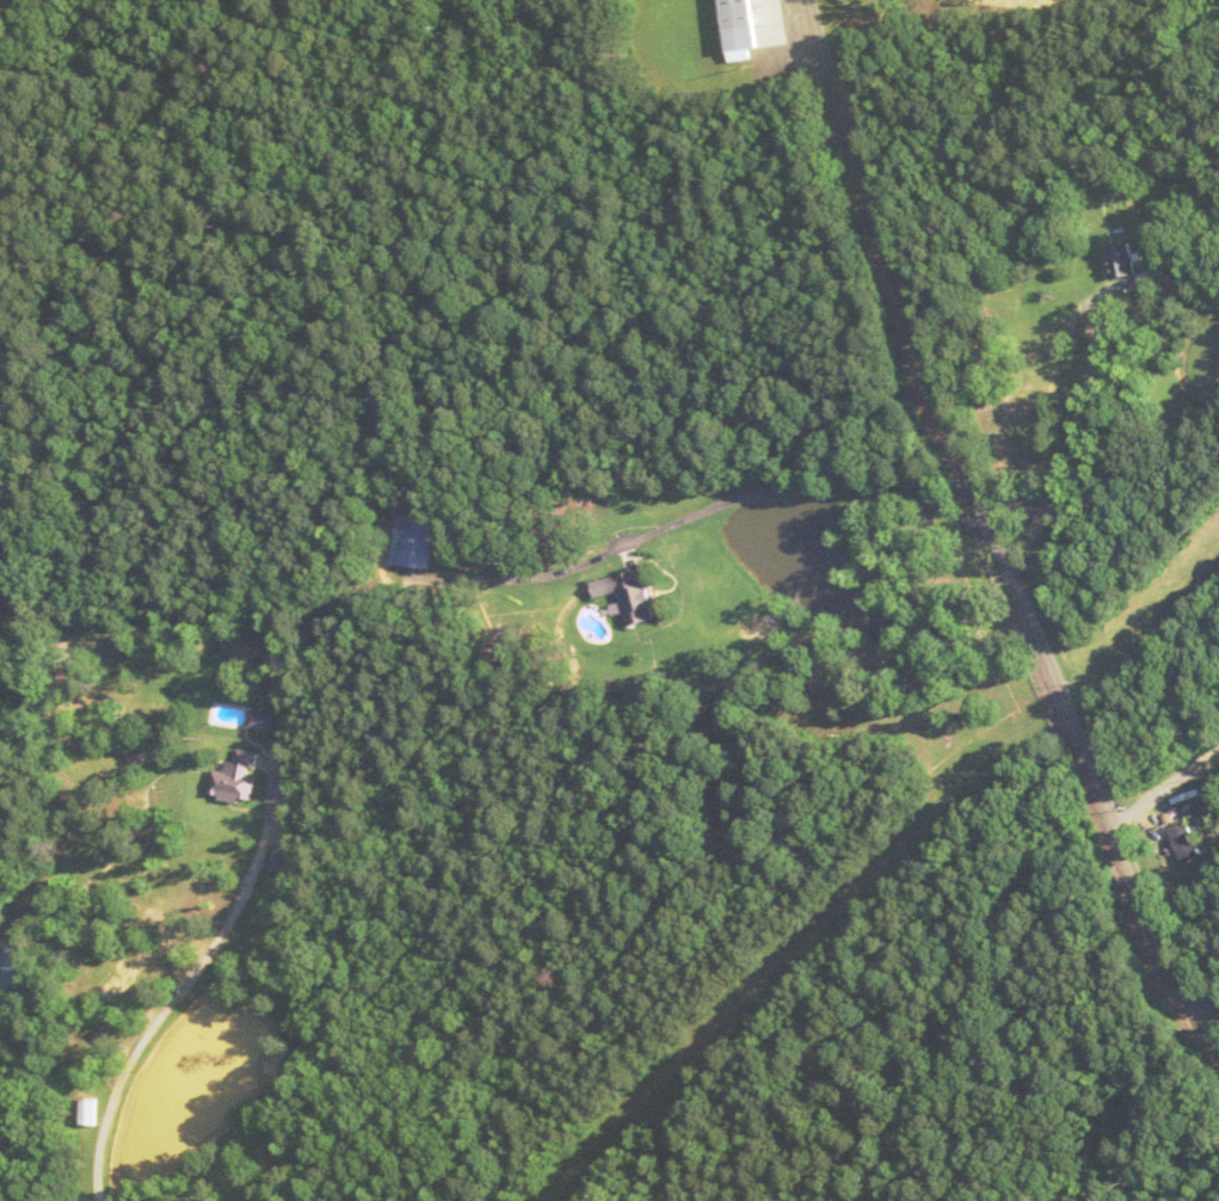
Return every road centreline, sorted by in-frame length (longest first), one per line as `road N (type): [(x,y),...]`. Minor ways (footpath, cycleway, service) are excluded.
road 1 (residential): [(1218,1035),(1147,914),(928,362),(838,103),(813,0)]
road 2 (residential): [(1115,831),(1178,774),(1218,751)]

